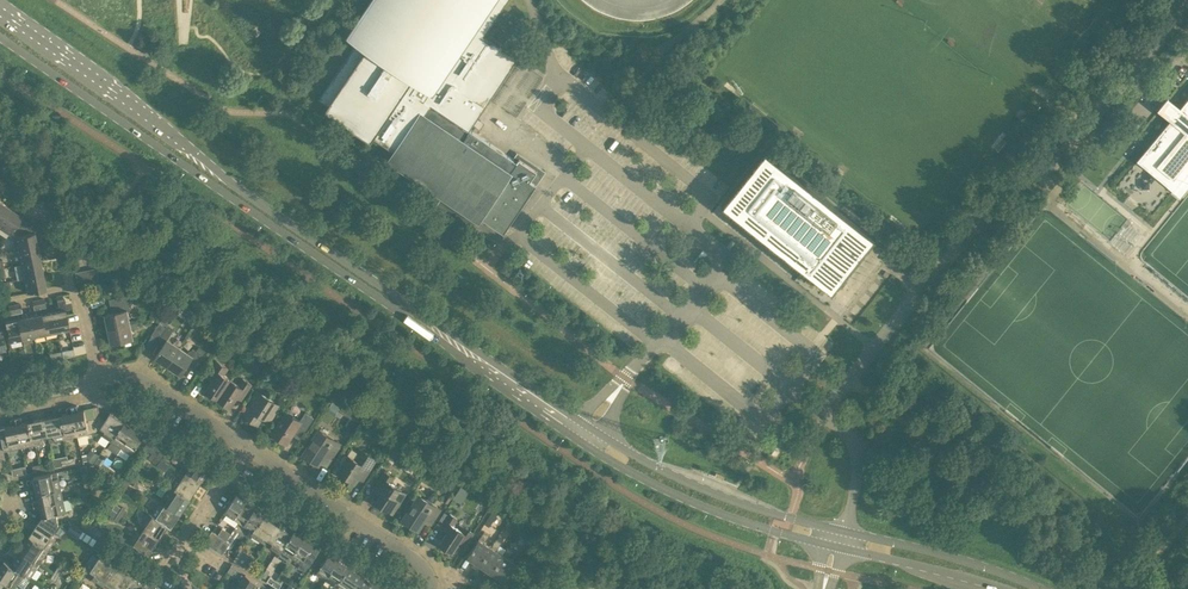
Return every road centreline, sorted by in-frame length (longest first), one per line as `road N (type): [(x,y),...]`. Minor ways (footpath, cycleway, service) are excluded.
road 1 (primary): [(591,439),(0,19)]
road 2 (residential): [(842,531),(855,462),(847,436),(826,414),(832,403),(1007,185),(1062,153),(1187,3)]
road 3 (primary): [(842,531),(696,485),(591,439)]
road 4 (primary): [(591,439),(602,454),(684,498),(825,543)]
road 5 (residential): [(241,448),(430,576)]
road 6 (primary): [(1040,588),(842,531)]
road 7 (primary): [(843,548),(1005,588)]
road 8 (residential): [(97,380),(147,384),(241,448)]

